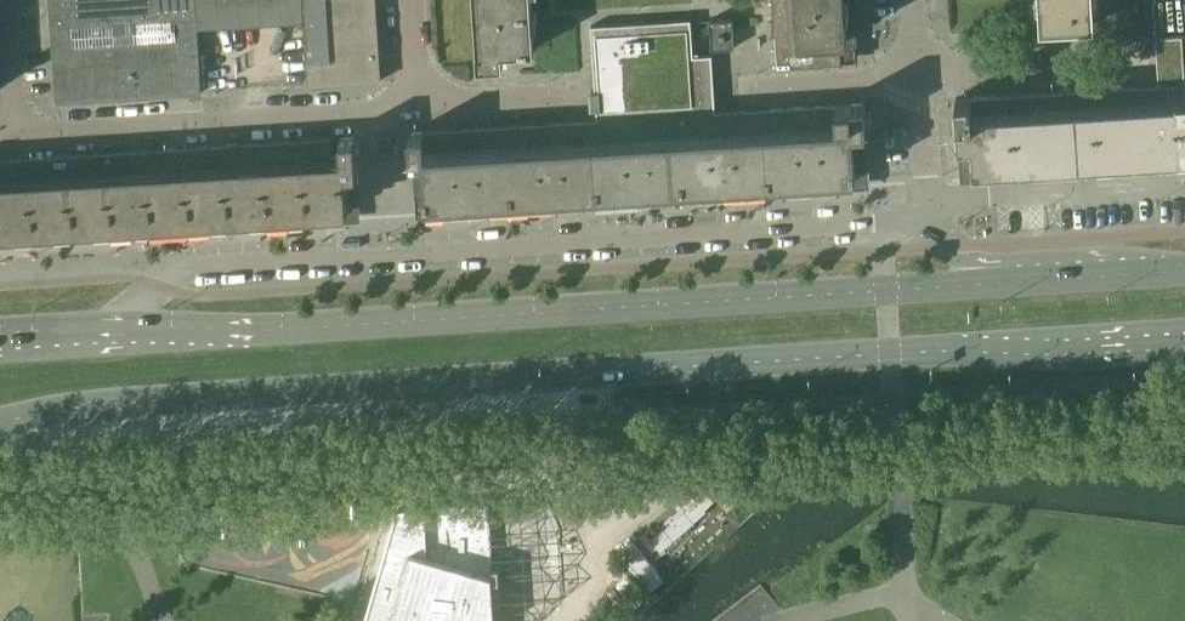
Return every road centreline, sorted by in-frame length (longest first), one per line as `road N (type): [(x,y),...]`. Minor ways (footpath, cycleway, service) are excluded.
road 1 (secondary): [(0,422),(83,405),(890,353),(1184,343)]
road 2 (secondary): [(1006,282),(108,335)]
road 3 (residential): [(932,224),(165,271),(108,335)]
road 4 (residential): [(17,135),(417,114)]
road 5 (residential): [(913,0),(932,224)]
road 6 (residential): [(417,114),(595,101)]
road 7 (secondary): [(1184,271),(1006,282)]
road 8 (residential): [(7,0),(17,135)]

